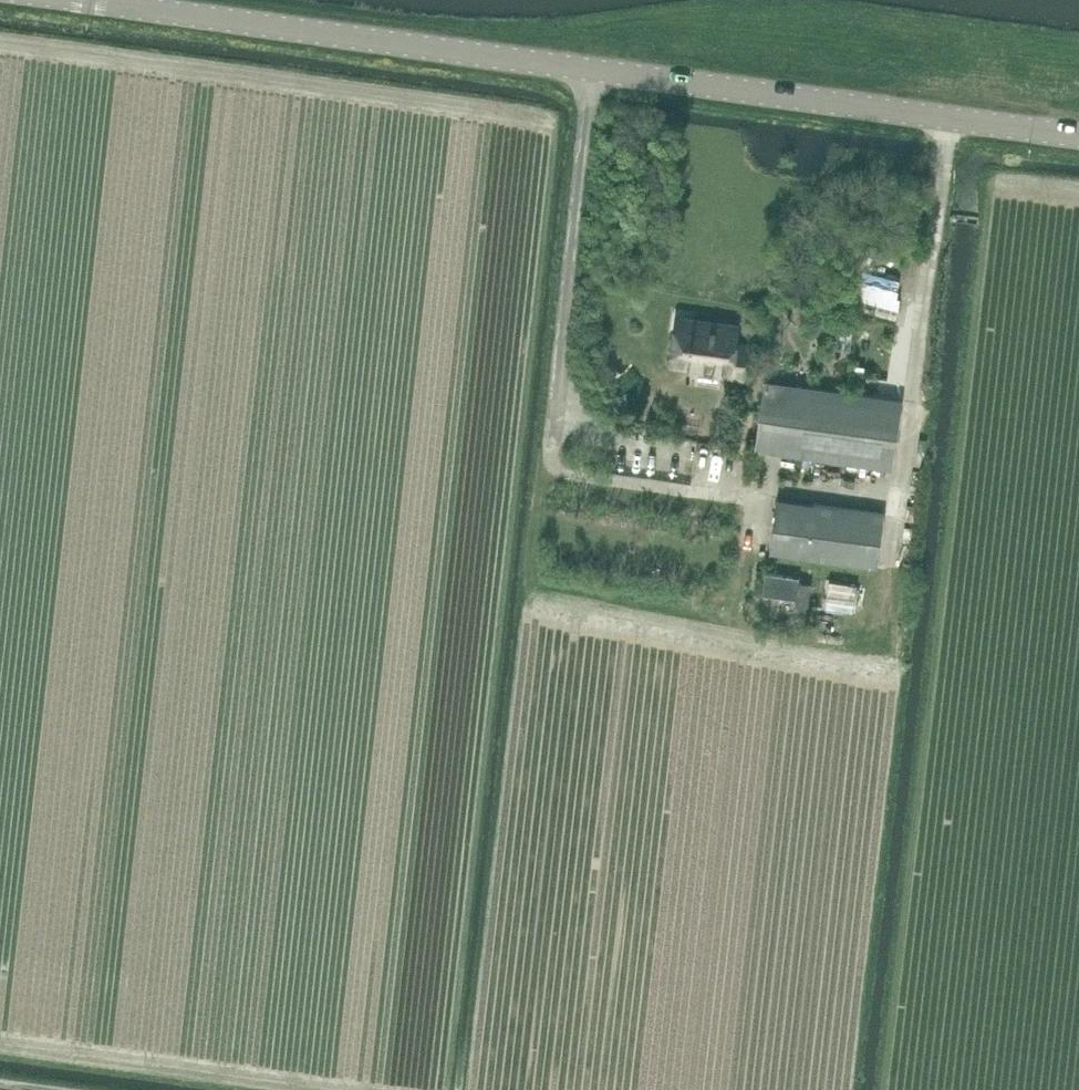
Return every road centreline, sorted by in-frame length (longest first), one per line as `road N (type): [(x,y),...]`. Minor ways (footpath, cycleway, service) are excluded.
road 1 (secondary): [(1078,133),(86,0)]

